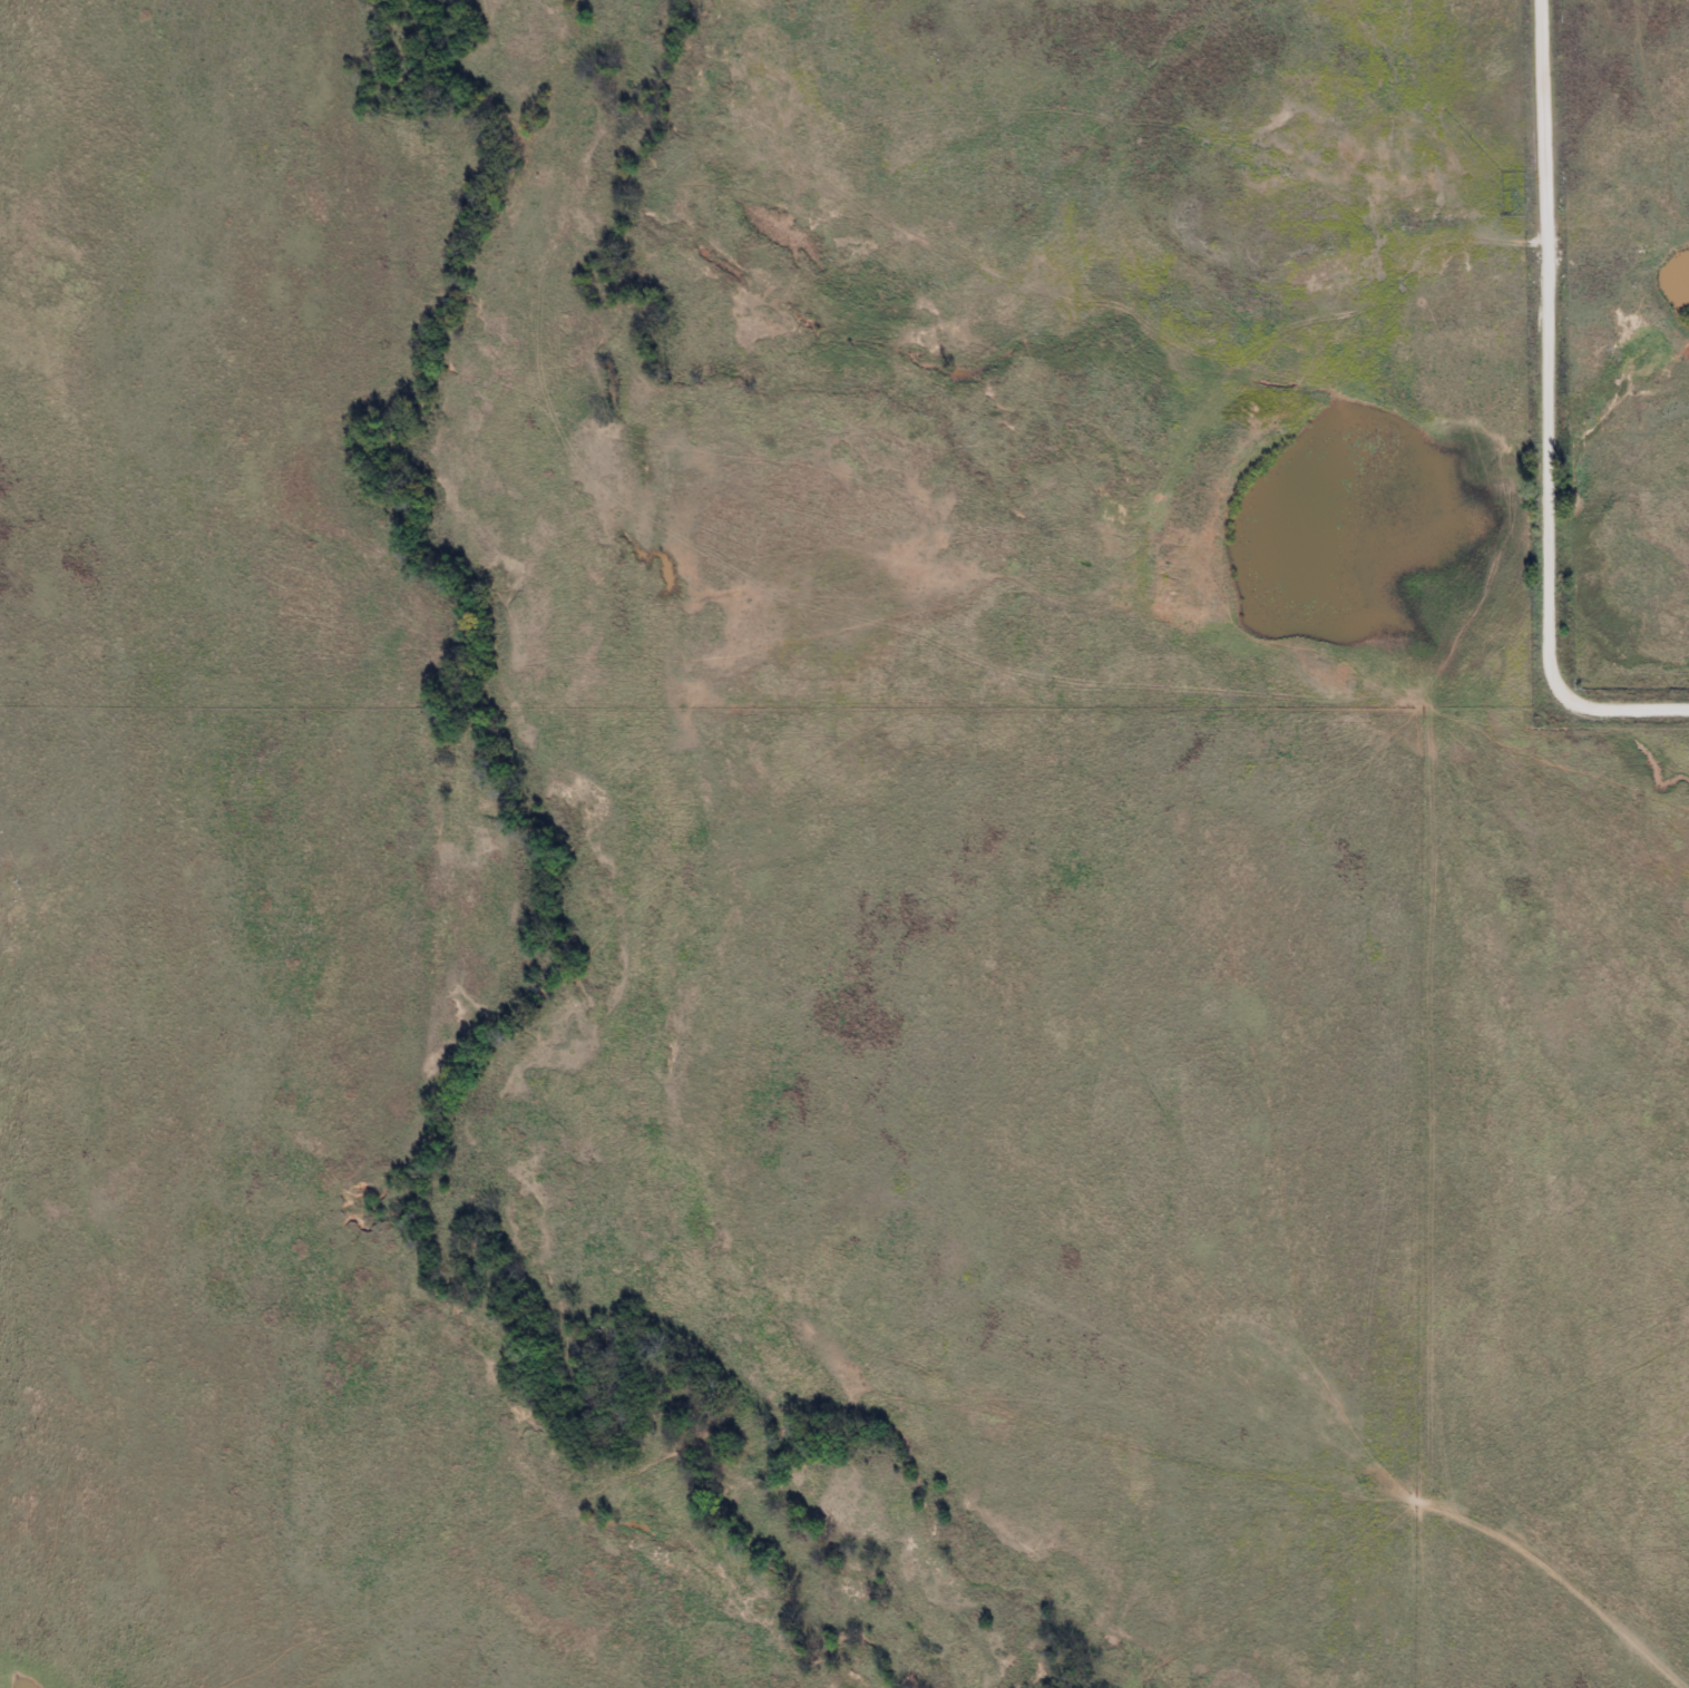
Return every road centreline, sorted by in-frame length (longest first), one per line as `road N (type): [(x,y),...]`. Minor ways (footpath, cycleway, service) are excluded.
road 1 (residential): [(1547,0),(1558,660),(1564,679),(1592,702),(1688,708)]
road 2 (residential): [(1550,128),(1398,139)]

